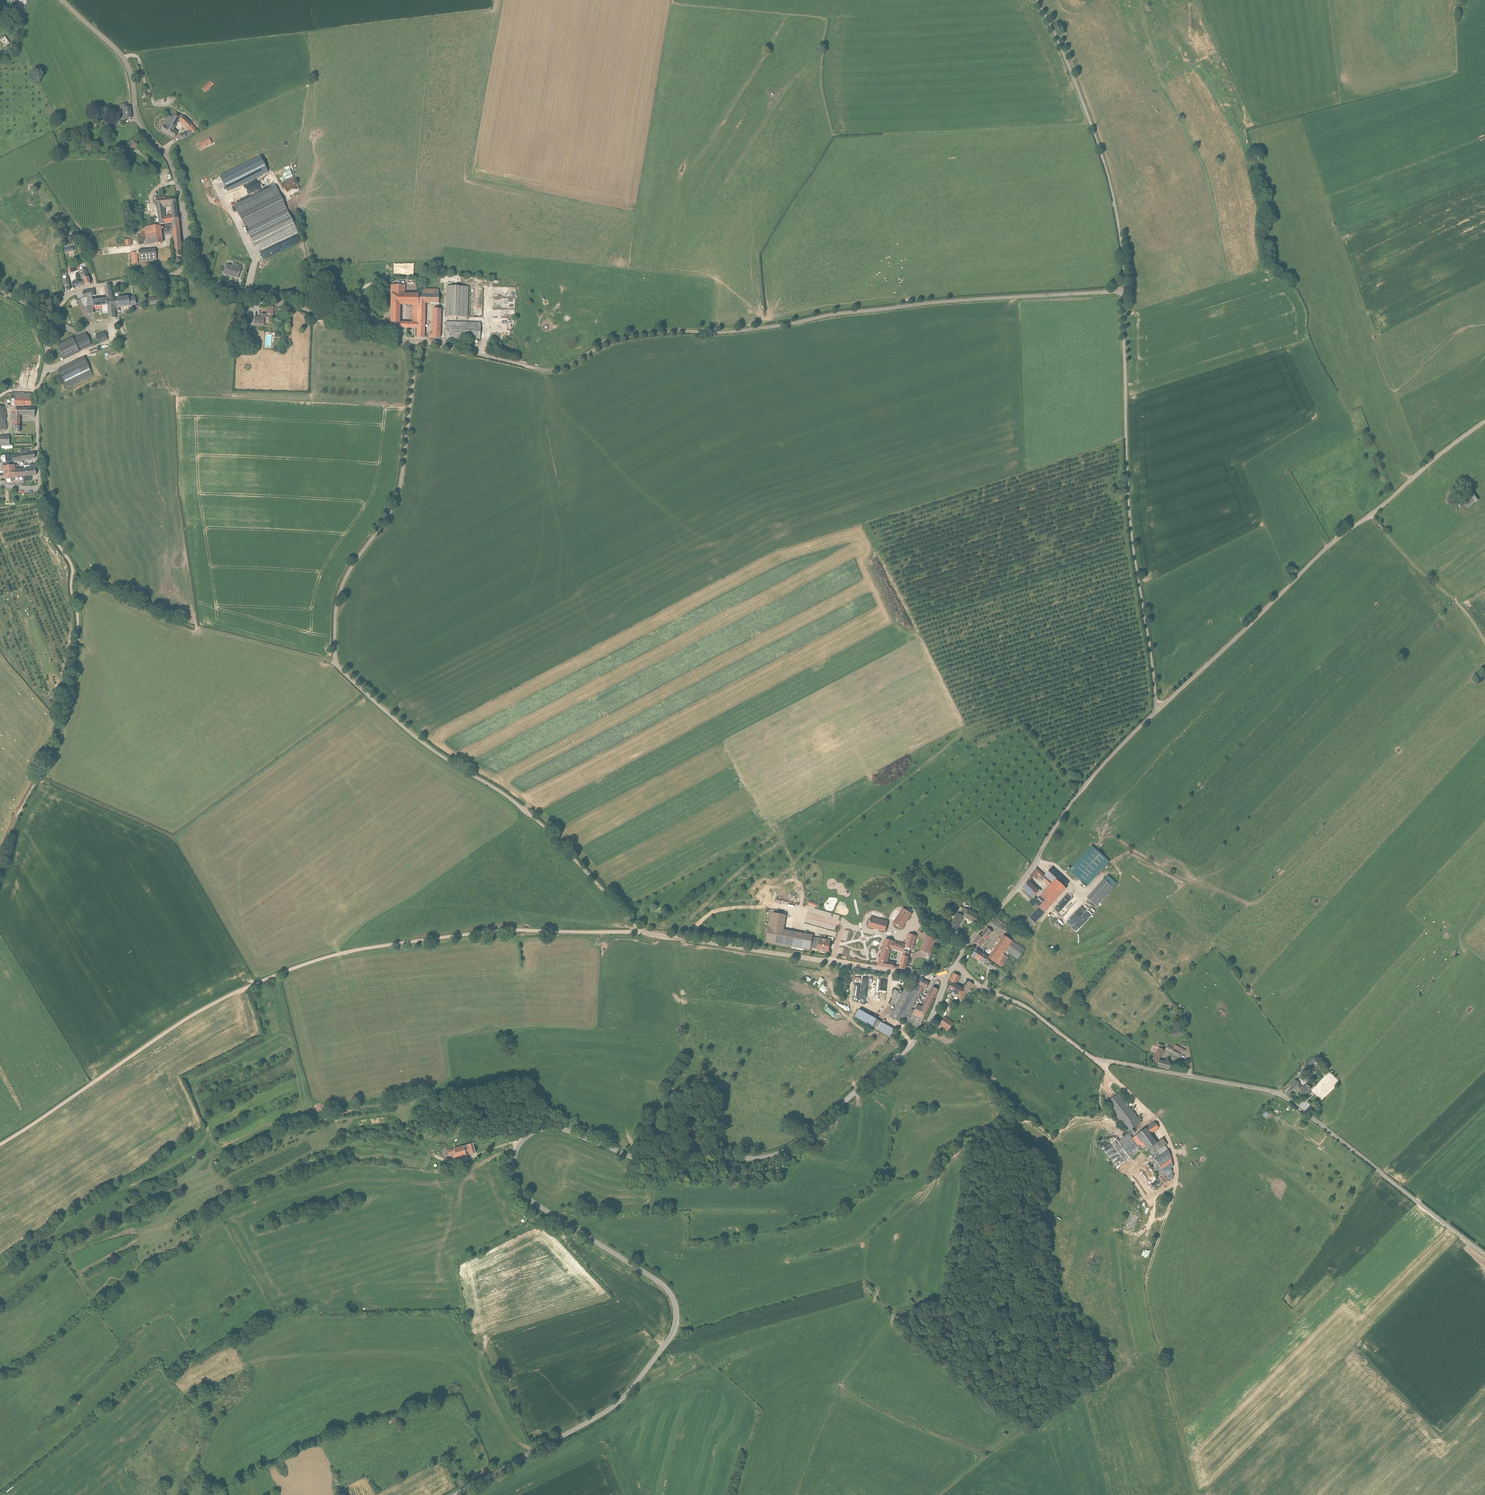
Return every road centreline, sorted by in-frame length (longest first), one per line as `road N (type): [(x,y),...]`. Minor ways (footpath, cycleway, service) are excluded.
road 1 (unclassified): [(945,975),(935,1010),(913,1044),(783,1151),(657,1160),(562,1128),(525,1139),(514,1160),(521,1188),(669,1287),(680,1321),(623,1400),(457,1494)]
road 2 (unclassified): [(640,932),(537,821),(428,746),(337,664),(340,589),(400,485),(409,346)]
road 3 (unclassified): [(409,346),(552,370),(642,335),(729,332),(952,301),(1124,292)]
road 4 (unclassified): [(0,1145),(192,1016),(305,964),(496,930),(640,932)]
road 5 (unclassified): [(1484,1254),(1283,1097),(1101,1061)]
road 6 (unclassified): [(1157,711),(1333,542),(1484,421)]
road 7 (unclassified): [(1157,711),(1128,502),(1124,292)]
road 8 (unclassified): [(956,965),(1092,775),(1157,711)]
road 9 (unclassified): [(640,932),(945,975)]
road 10 (unclassified): [(1124,292),(1106,172),(1037,0)]
road 11 (track): [(0,858),(55,732),(77,641),(72,571)]
road 12 (unclassified): [(409,346),(287,302),(221,287),(202,267),(188,226)]
road 13 (unclassified): [(188,226),(172,165),(137,118),(127,64),(62,0)]
road 14 (unclassified): [(1101,1061),(956,965)]
road 15 (track): [(1369,515),(1484,643)]
road 16 (unclassified): [(44,514),(37,402),(48,351)]
road 17 (unclassified): [(70,293),(176,272),(188,226)]
road 18 (unclassified): [(1101,1061),(1165,1135),(1174,1190)]

